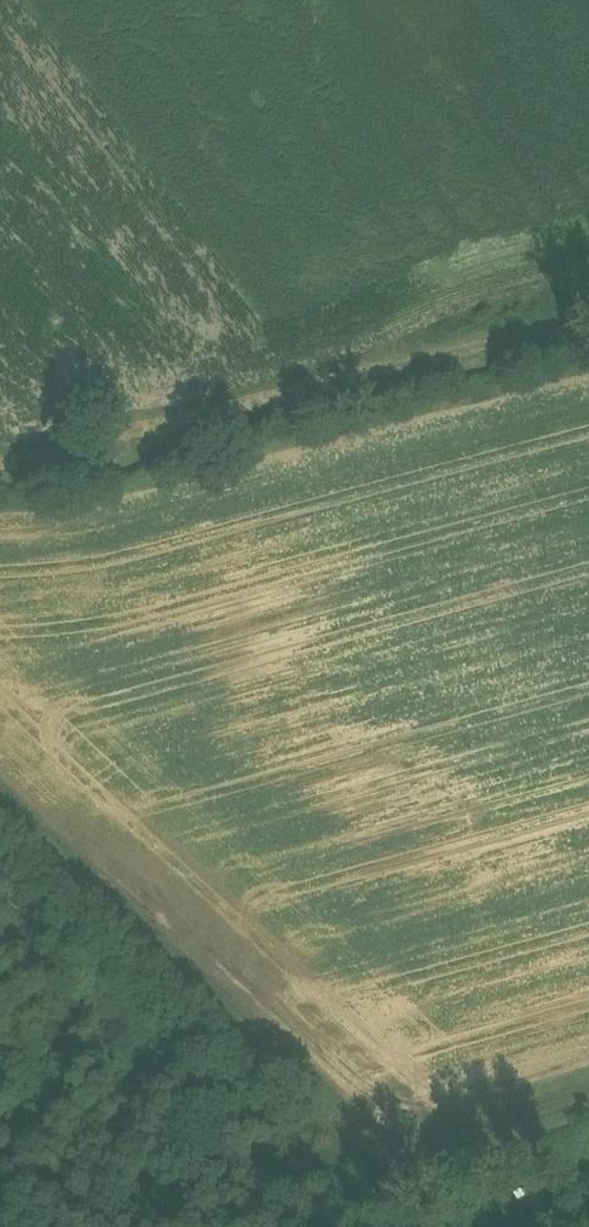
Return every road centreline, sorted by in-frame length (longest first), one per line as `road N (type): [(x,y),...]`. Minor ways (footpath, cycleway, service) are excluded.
road 1 (track): [(588,1163),(484,1214),(435,1214),(369,1159)]

